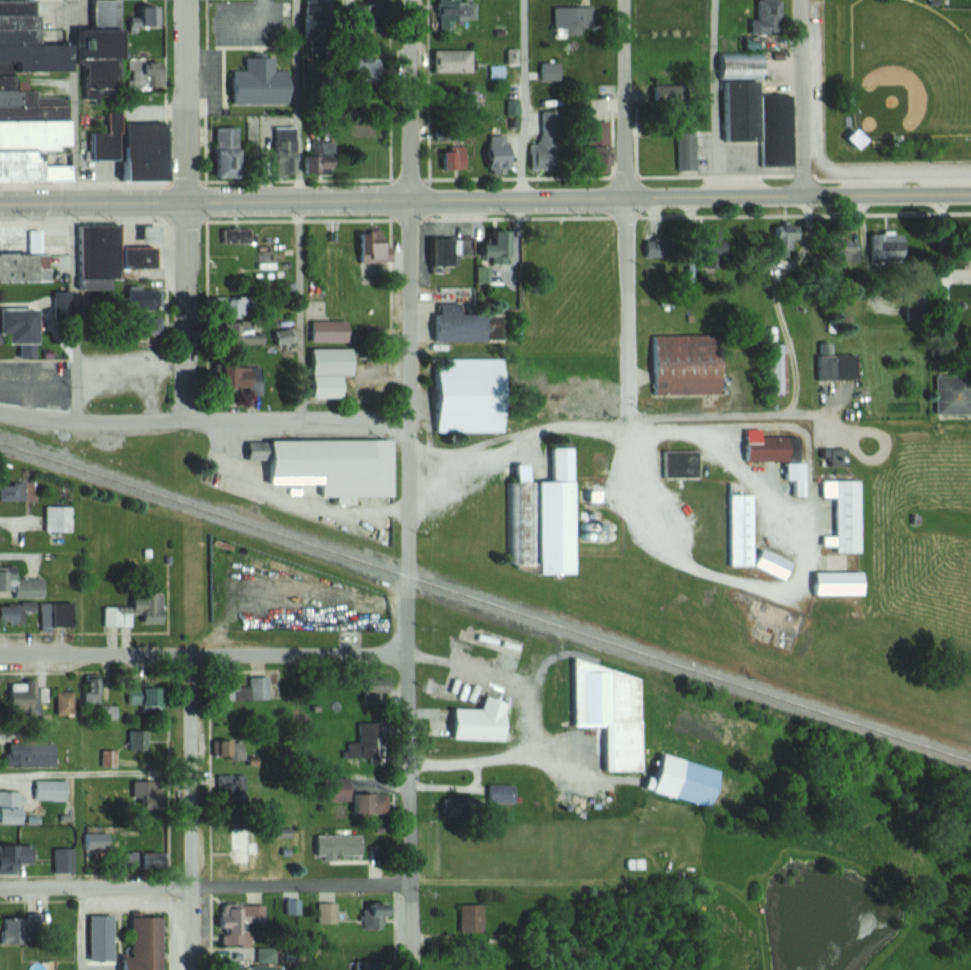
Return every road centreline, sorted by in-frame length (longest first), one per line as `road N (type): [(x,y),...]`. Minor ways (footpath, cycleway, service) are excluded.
road 1 (secondary): [(970,193),(0,203)]
road 2 (residential): [(414,969),(412,198)]
road 3 (residential): [(413,888),(0,890)]
road 4 (residential): [(410,421),(72,422),(0,414)]
road 5 (residential): [(0,654),(409,655)]
road 6 (residential): [(194,969),(194,655)]
road 7 (residential): [(630,422),(630,196)]
road 8 (residential): [(191,421),(187,200)]
road 9 (residential): [(187,200),(189,0)]
road 10 (residential): [(412,198),(410,0)]
road 11 (residential): [(630,196),(628,0)]
road 12 (residential): [(804,194),(802,0)]

